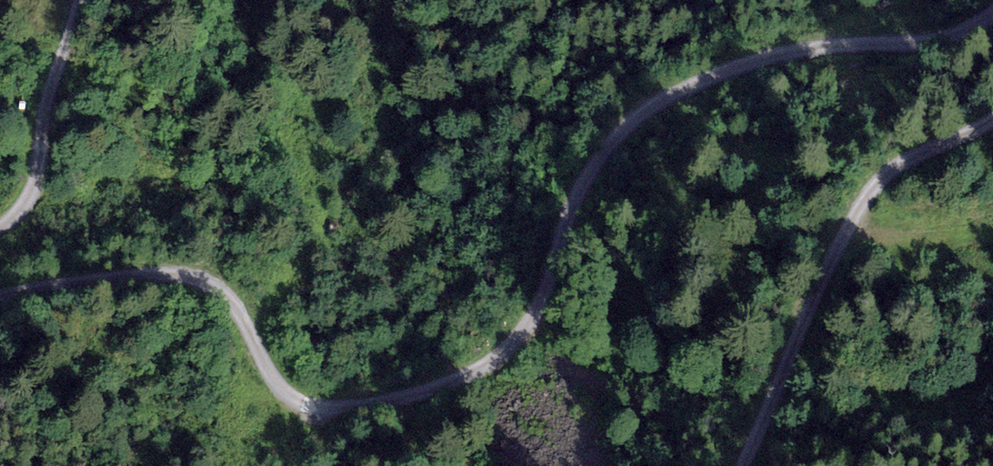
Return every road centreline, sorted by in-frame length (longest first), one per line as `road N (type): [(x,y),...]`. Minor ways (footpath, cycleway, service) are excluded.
road 1 (track): [(0,304),(210,282),(294,407),(333,412),(390,403),(471,359),(537,270),(612,110),(746,55),(949,41),(992,13)]
road 2 (track): [(992,93),(860,182),(743,465)]
road 3 (track): [(0,195),(77,0)]

